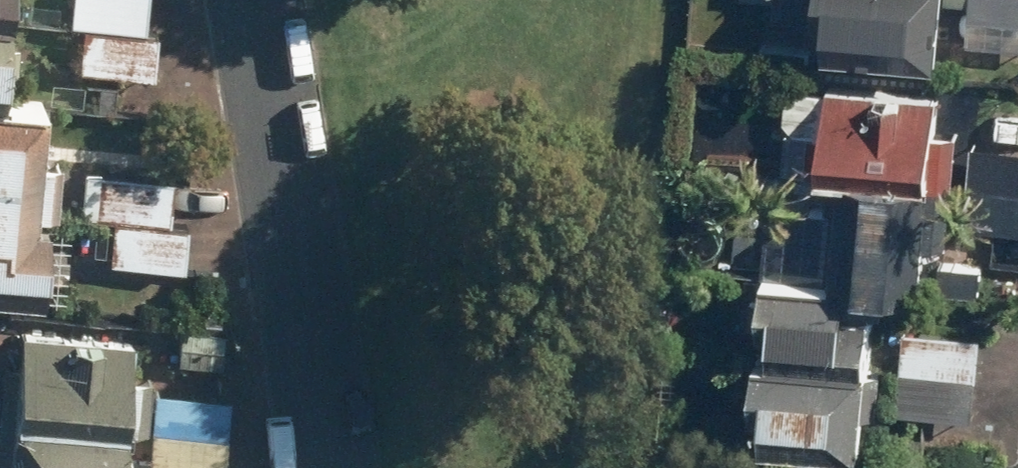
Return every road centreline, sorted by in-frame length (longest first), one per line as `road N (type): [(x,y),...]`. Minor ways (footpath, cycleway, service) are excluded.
road 1 (residential): [(257,0),(322,467)]

